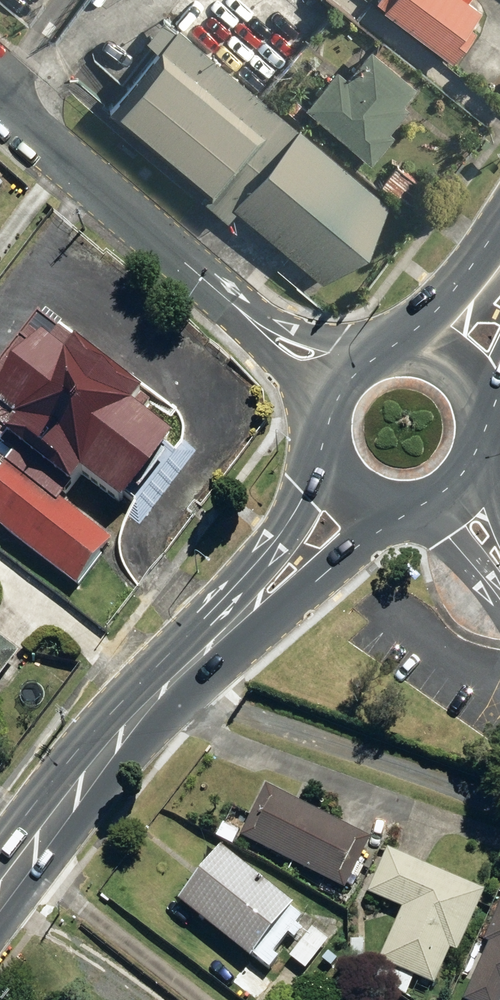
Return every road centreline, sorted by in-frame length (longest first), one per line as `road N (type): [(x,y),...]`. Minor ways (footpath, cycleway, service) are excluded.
road 1 (secondary): [(226,631),(141,713),(0,898)]
road 2 (residential): [(0,101),(248,317)]
road 3 (secondary): [(402,515),(226,631)]
road 4 (secondary): [(226,631),(322,455)]
road 5 (secondary): [(486,407),(489,434),(470,483),(450,501),(402,515)]
road 6 (secondary): [(402,344),(499,254)]
road 7 (residential): [(248,317),(373,349)]
road 8 (residential): [(318,421),(248,317)]

